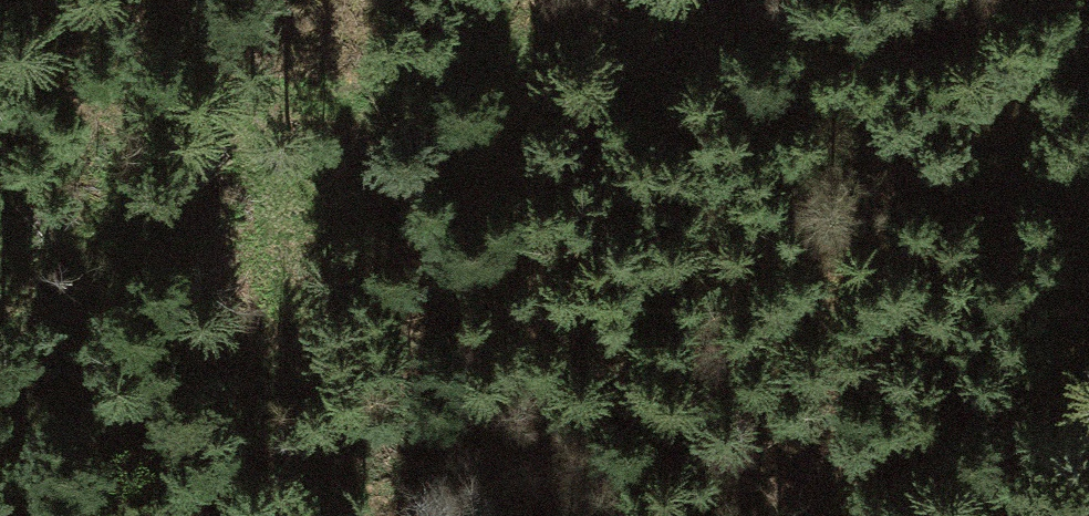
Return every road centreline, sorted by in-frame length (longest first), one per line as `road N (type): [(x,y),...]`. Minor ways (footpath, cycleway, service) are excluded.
road 1 (track): [(506,0),(482,87),(495,174),(531,288),(600,395),(718,479),(838,515)]
road 2 (track): [(174,0),(240,144),(381,242),(531,288)]
road 3 (track): [(486,65),(715,20),(757,0)]

